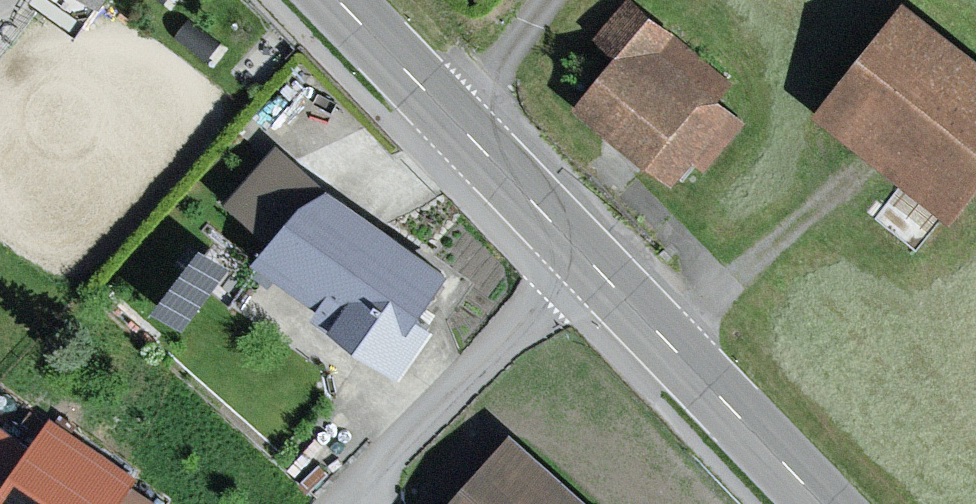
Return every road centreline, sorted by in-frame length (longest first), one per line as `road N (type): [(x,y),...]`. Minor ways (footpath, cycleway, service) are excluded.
road 1 (primary): [(822,503),(340,0)]
road 2 (track): [(585,258),(338,503)]
road 3 (track): [(671,347),(864,169)]

